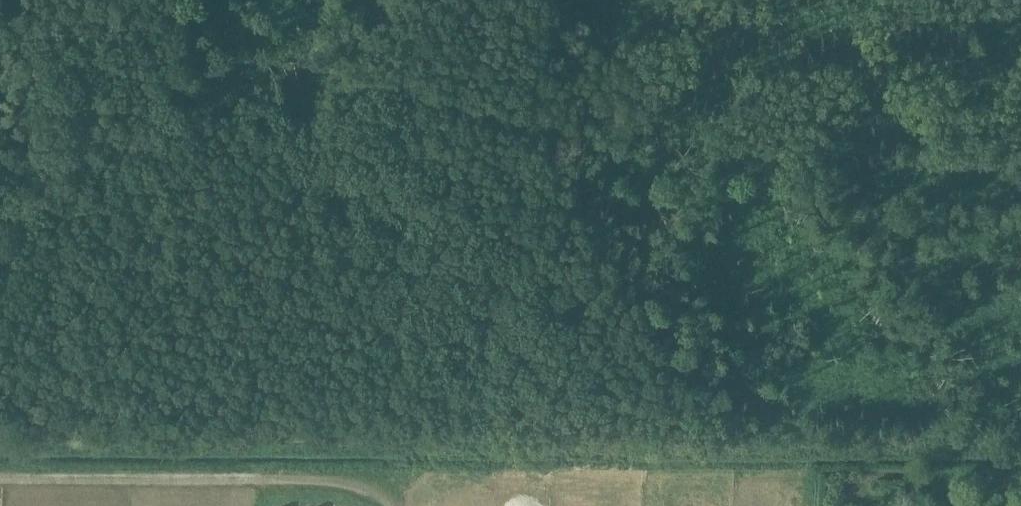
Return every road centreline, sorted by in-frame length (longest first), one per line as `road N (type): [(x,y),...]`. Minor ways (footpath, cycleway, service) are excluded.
road 1 (track): [(381,505),(356,487),(302,470),(0,471)]

